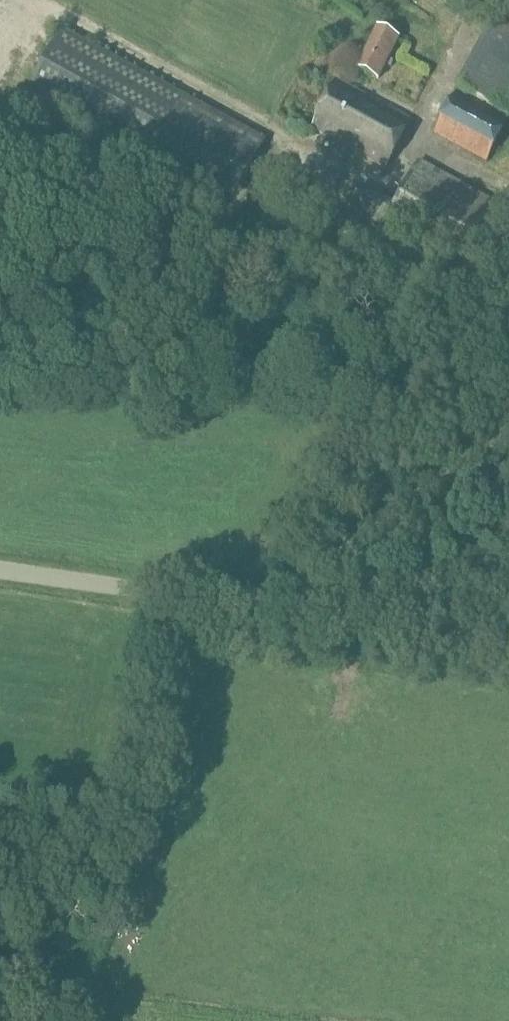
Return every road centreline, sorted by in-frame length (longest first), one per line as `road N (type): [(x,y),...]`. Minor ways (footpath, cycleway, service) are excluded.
road 1 (unclassified): [(0,574),(252,609),(278,599),(508,441)]
road 2 (track): [(252,609),(334,632),(508,657)]

